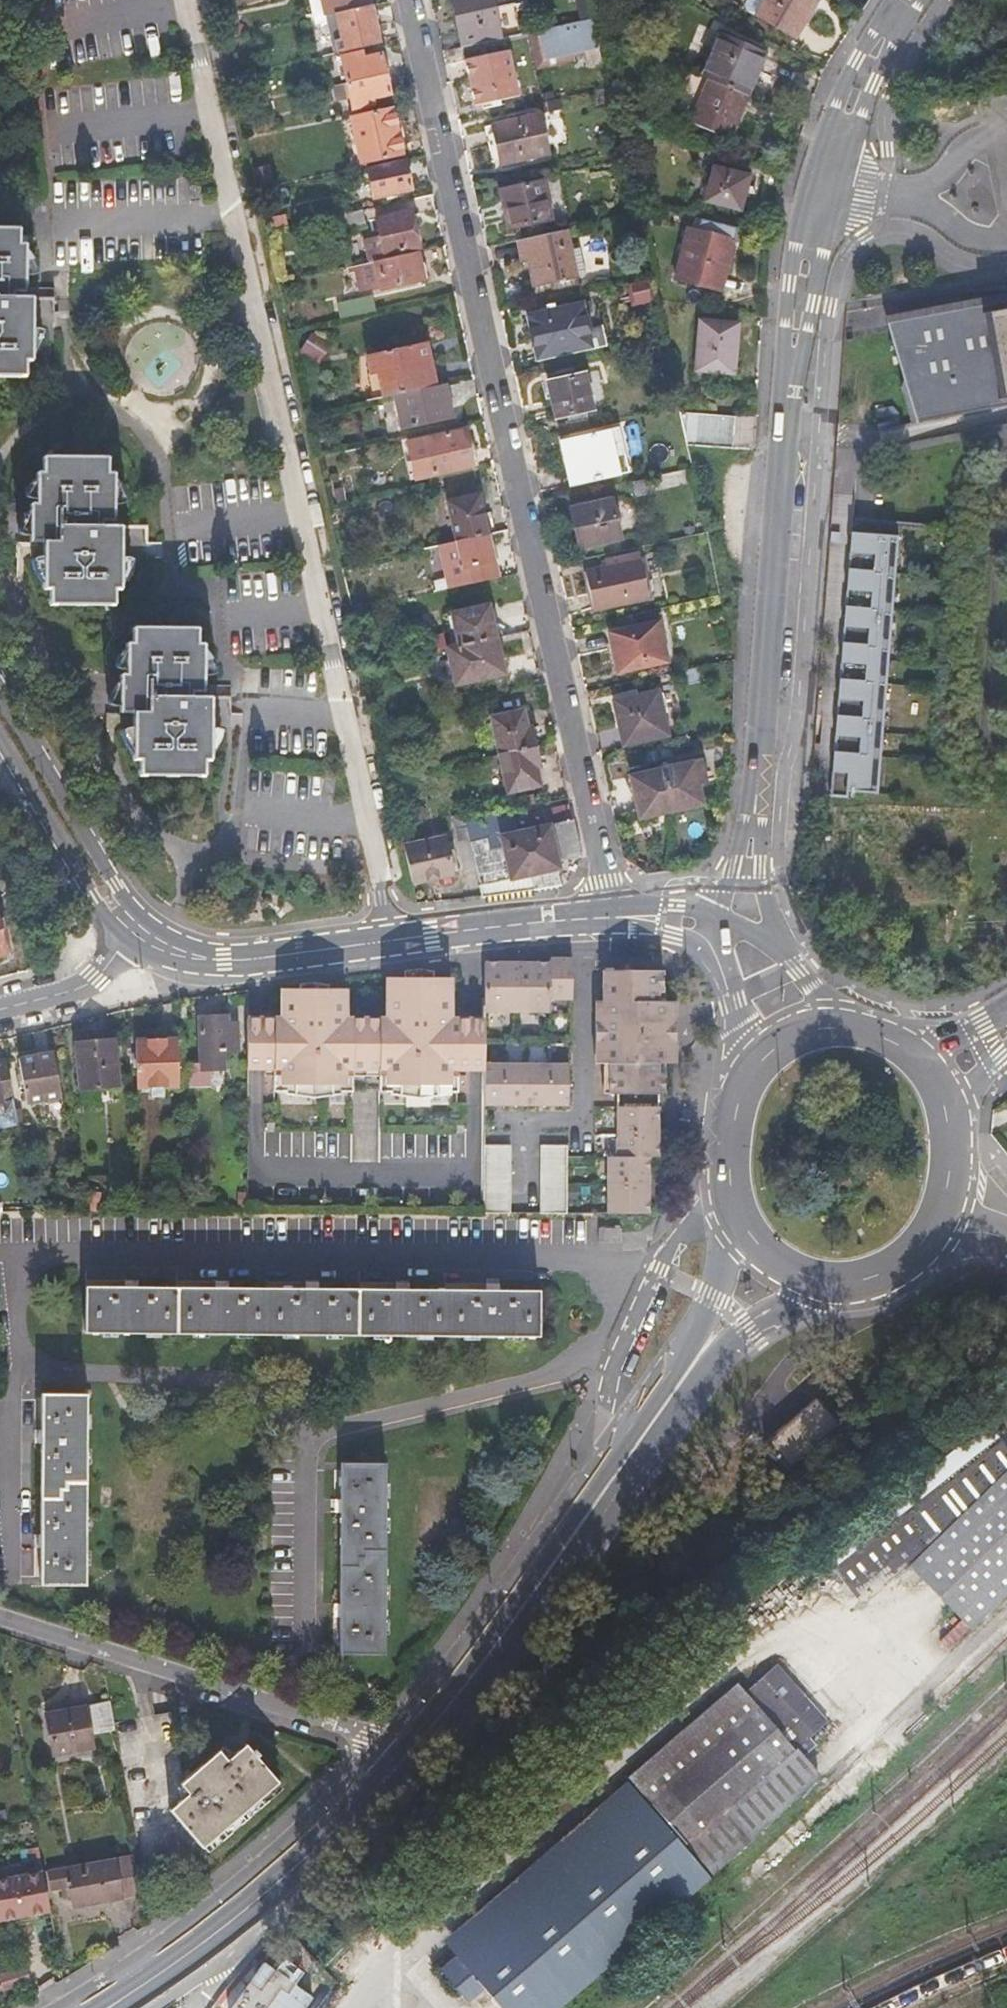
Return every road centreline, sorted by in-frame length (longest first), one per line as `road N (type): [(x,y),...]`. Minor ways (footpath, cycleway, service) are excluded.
road 1 (residential): [(390,937),(356,708),(192,0)]
road 2 (residential): [(411,0),(611,914)]
road 3 (residential): [(752,822),(814,189),(857,71),(902,0)]
road 4 (tertiary): [(411,1779),(719,1355),(741,1330),(826,1282)]
road 5 (tertiary): [(734,1218),(713,1296),(693,1333),(387,1757)]
road 6 (residential): [(387,1757),(321,1720),(0,1619)]
road 7 (tertiary): [(387,1757),(242,1895),(78,2007)]
road 8 (tertiary): [(138,2007),(303,1886),(411,1779)]
road 9 (residential): [(0,704),(104,893),(140,935)]
road 10 (residential): [(390,937),(223,959),(174,953),(140,935)]
road 11 (residential): [(611,914),(390,937)]
road 12 (residential): [(140,935),(76,992),(0,1012)]
road 13 (residential): [(801,967),(774,924),(752,822)]
road 14 (tertiary): [(826,1282),(890,1274),(925,1246),(946,1209)]
road 15 (residential): [(611,914),(697,944),(728,983)]
road 16 (tertiary): [(740,1080),(725,1135),(734,1218)]
road 17 (tertiary): [(853,1028),(793,1038),(740,1080)]

